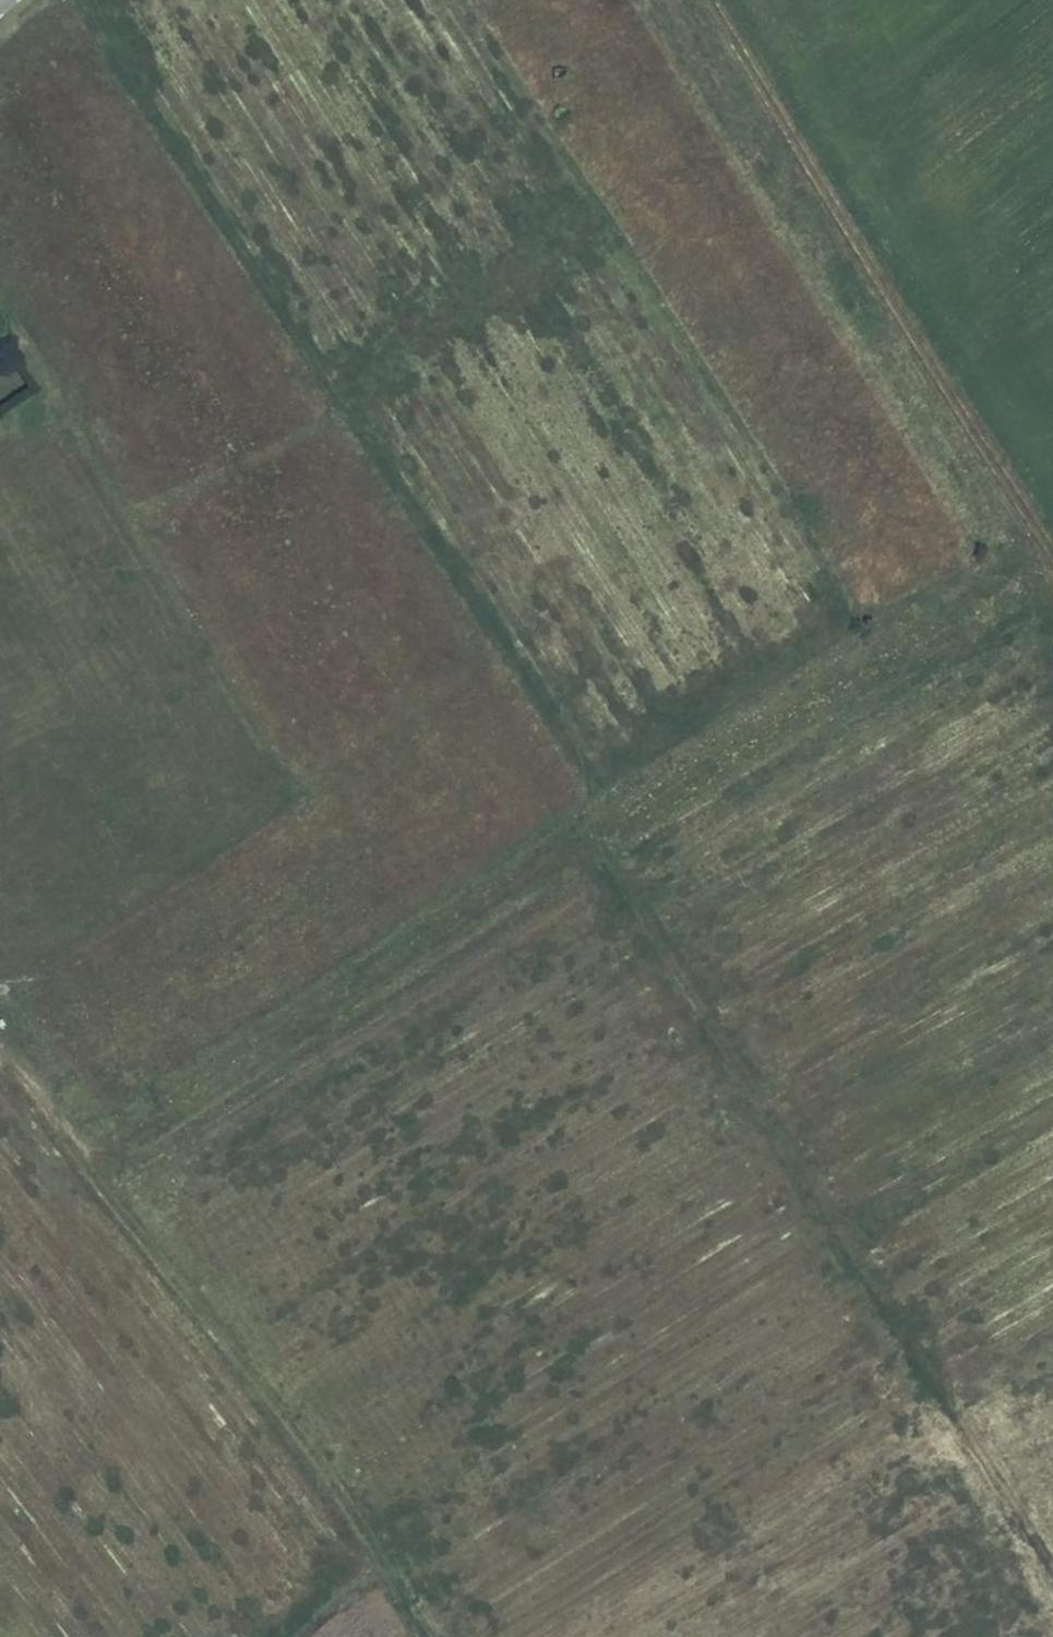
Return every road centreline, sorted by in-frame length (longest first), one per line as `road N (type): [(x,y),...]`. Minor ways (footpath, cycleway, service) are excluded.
road 1 (track): [(1052,1569),(602,851)]
road 2 (track): [(713,0),(1052,556)]

